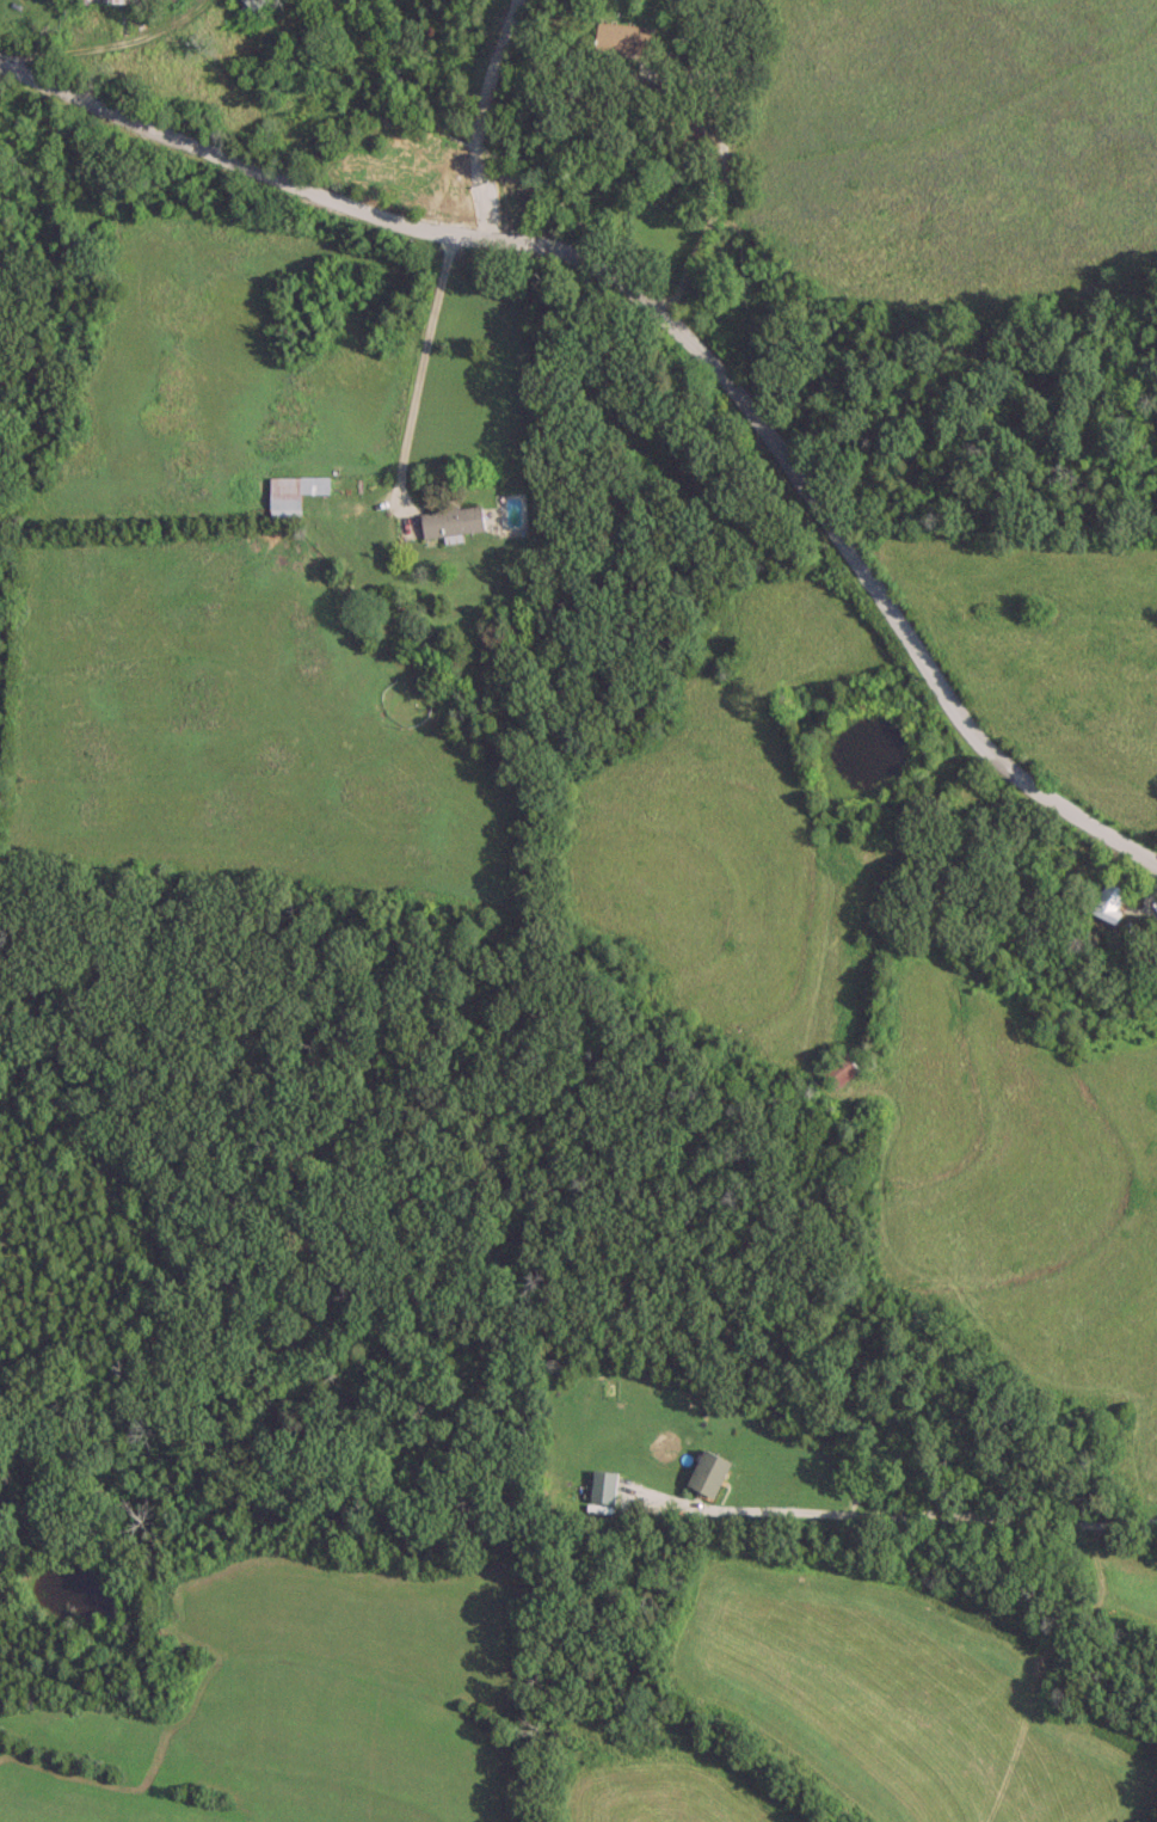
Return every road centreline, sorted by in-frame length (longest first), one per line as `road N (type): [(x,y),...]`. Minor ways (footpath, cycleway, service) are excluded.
road 1 (residential): [(1156,862),(1016,773),(958,716),(786,456),(708,358),(648,300),(579,256),(503,235),(408,225),(327,198),(0,62)]

